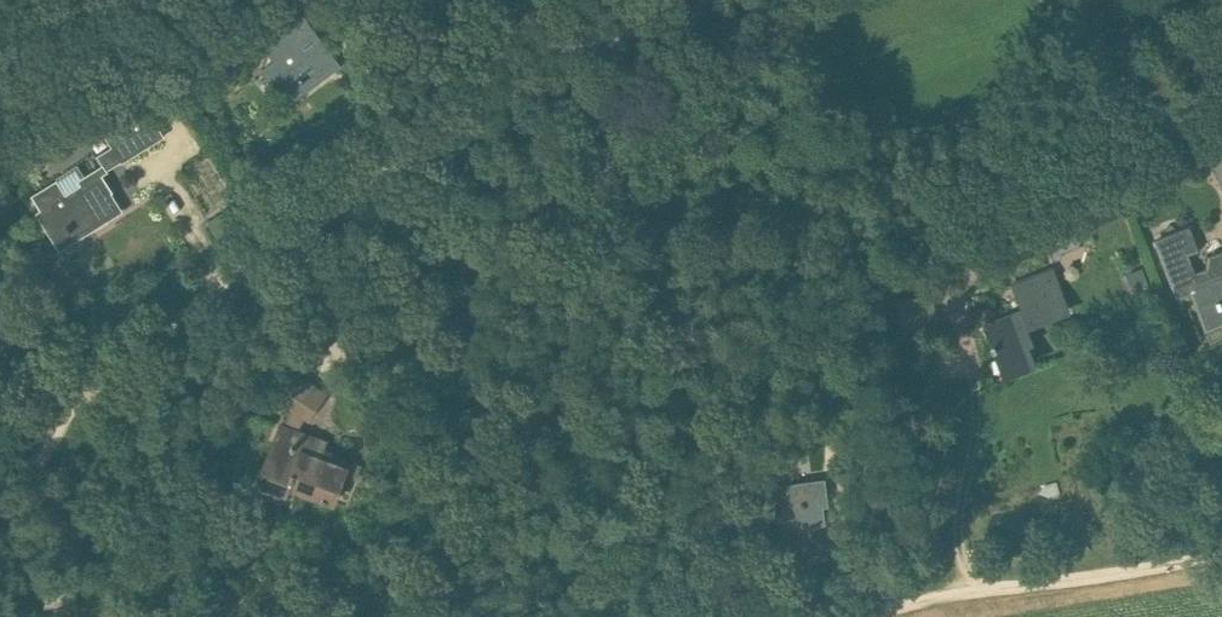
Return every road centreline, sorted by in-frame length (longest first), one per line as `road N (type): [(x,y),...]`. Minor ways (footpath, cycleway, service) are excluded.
road 1 (unclassified): [(67,419),(220,290),(661,0)]
road 2 (track): [(1221,562),(858,616)]

